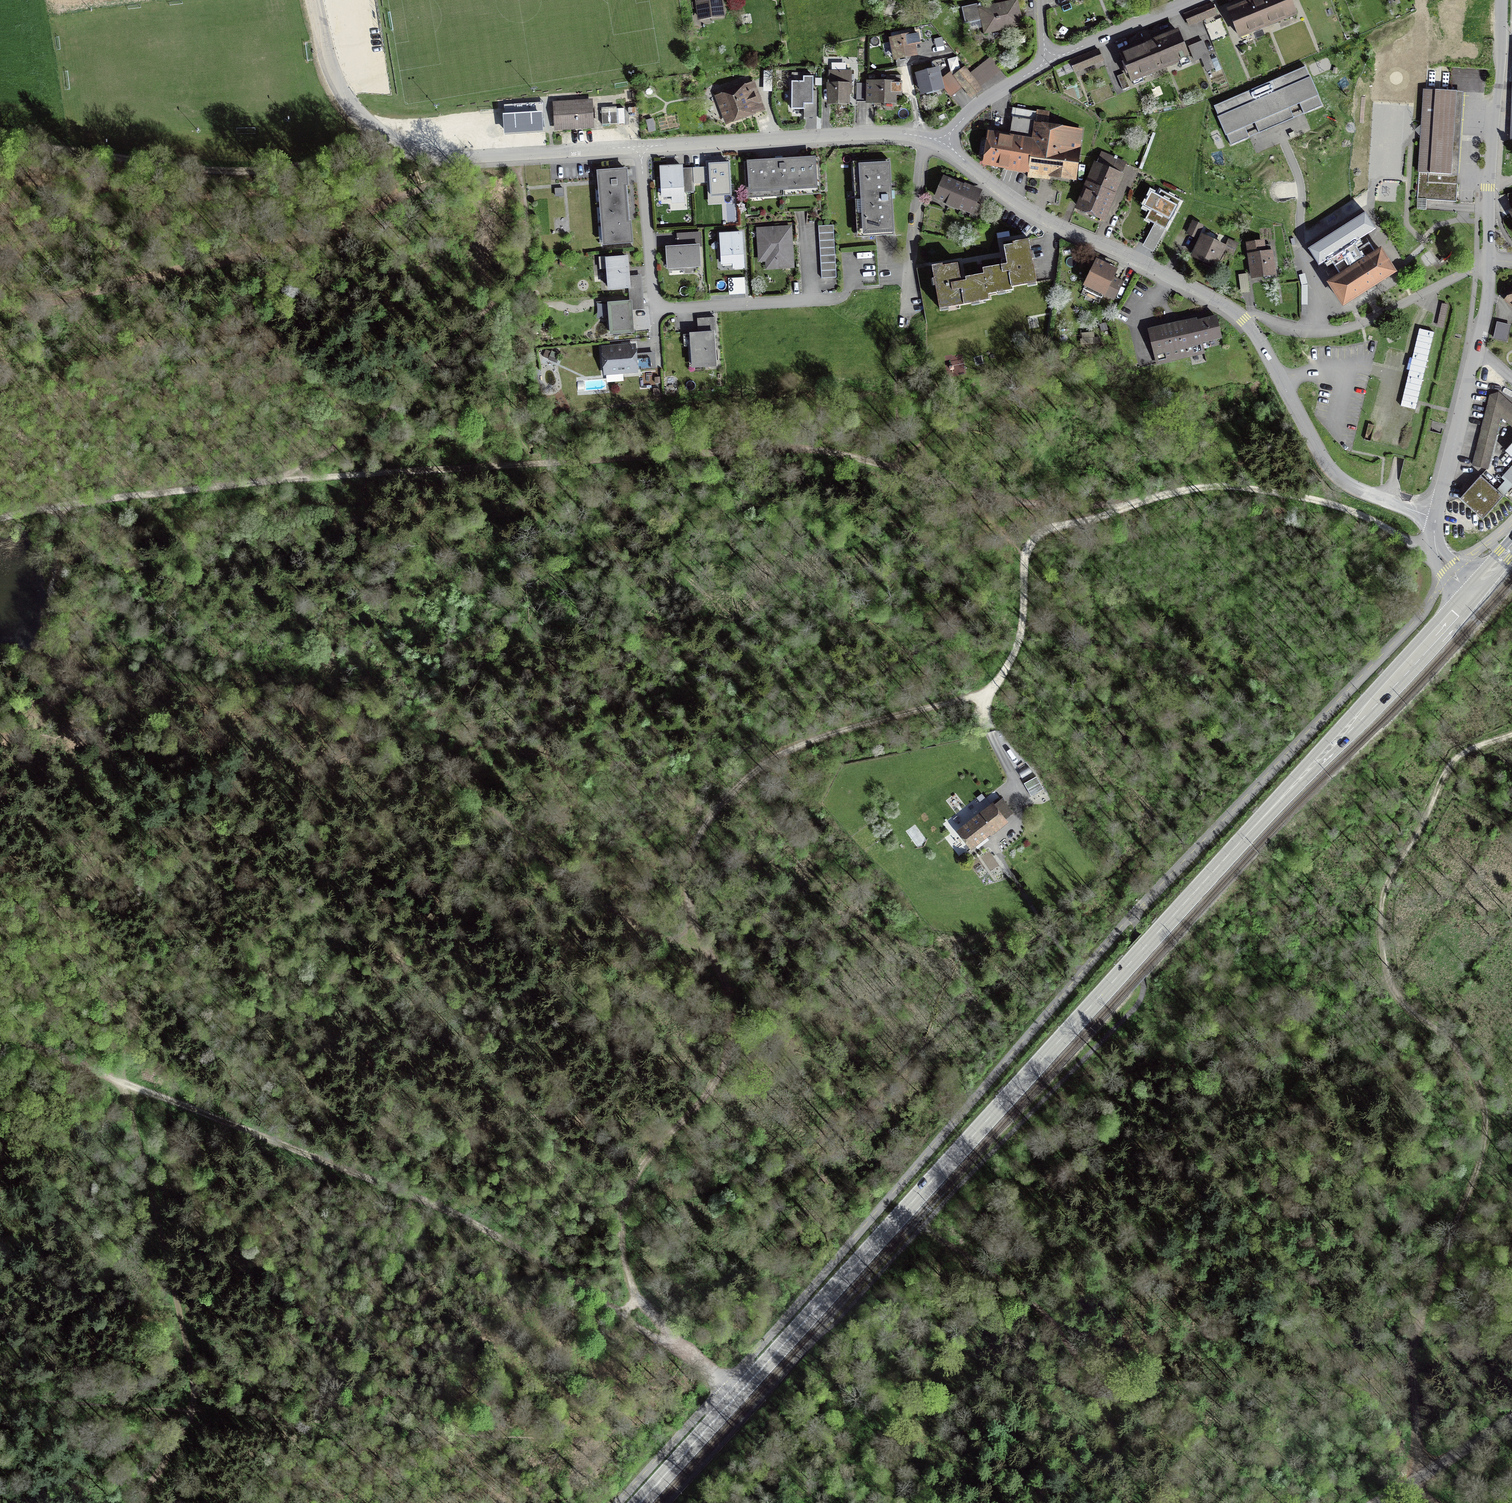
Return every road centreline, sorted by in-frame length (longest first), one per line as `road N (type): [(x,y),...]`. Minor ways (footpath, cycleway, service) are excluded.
road 1 (primary): [(640,1502),(1469,598)]
road 2 (track): [(0,518),(282,479),(785,449),(849,456),(1005,501),(1131,505)]
road 3 (track): [(690,1355),(636,1292),(622,1215),(640,1172),(712,1086),(730,1041),(726,980),(689,902),(694,845),(738,788),(787,752),(986,693)]
road 4 (track): [(1511,735),(1450,765),(1393,868),(1381,910),(1392,987),(1469,1063),(1484,1118),(1476,1171),(1415,1346),(1422,1474)]
road 5 (track): [(0,1035),(468,1222),(740,1393)]
road 6 (track): [(56,658),(367,725),(405,741),(567,877),(661,936),(707,946)]
road 7 (residential): [(1435,519),(1354,488),(1330,469),(1258,340),(1226,306),(1036,213),(943,143)]
road 8 (track): [(986,693),(1020,640),(1029,549),(1053,529),(1169,495),(1229,487),(1332,506),(1435,545)]
road 9 (residential): [(1502,0),(1488,292),(1435,519)]
road 10 (track): [(453,157),(442,177),(330,234),(127,289),(0,310)]
road 11 (track): [(123,1083),(196,1401),(141,1502)]
road 12 (residential): [(640,146),(453,157),(404,146),(378,131),(346,94),(318,0)]
road 13 (track): [(378,131),(351,151),(252,173),(0,148)]
road 14 (track): [(1128,1502),(1109,1422),(1063,1339),(1017,1292),(924,1224)]
road 15 (residential): [(640,146),(660,305),(836,298)]
road 16 (residential): [(943,143),(884,133),(640,146)]
road 17 (track): [(0,653),(56,658),(59,506)]
road 18 (residential): [(1199,0),(1045,62)]
road 19 (unclassified): [(1511,1416),(1377,1502)]
road 20 (residential): [(1045,62),(982,102),(943,143)]

